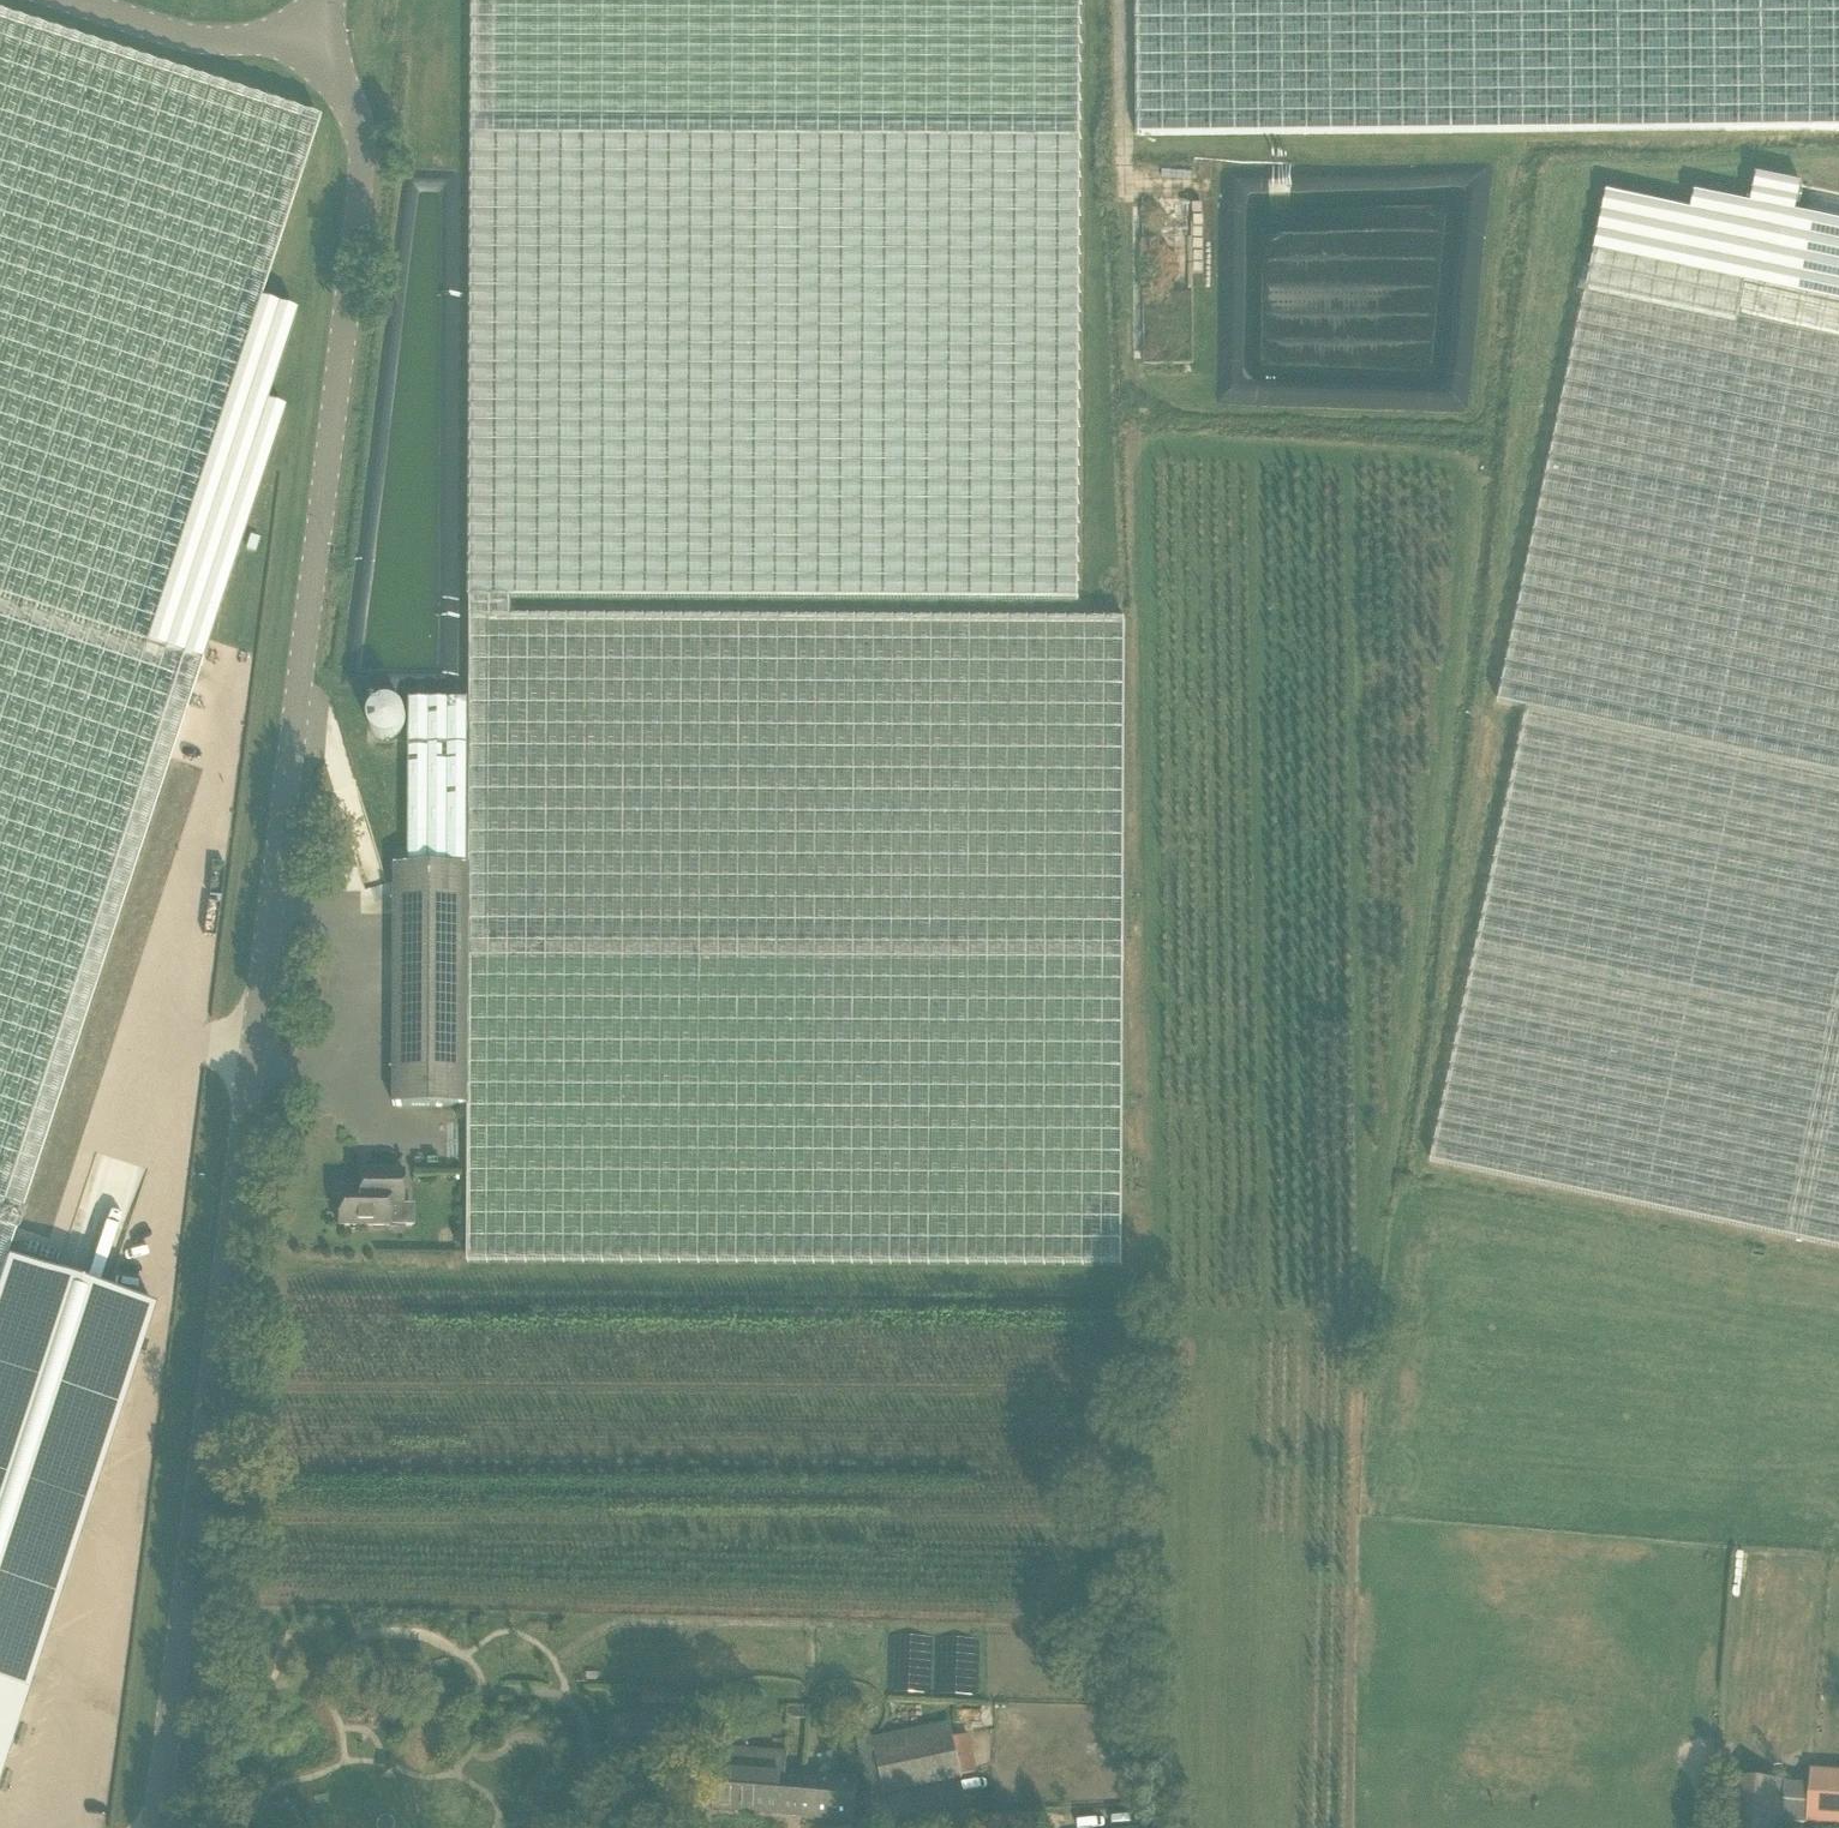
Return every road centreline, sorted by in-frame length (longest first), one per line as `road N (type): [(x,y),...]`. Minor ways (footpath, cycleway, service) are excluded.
road 1 (unclassified): [(169,1827),(271,1025),(362,128),(310,39)]
road 2 (unclassified): [(310,39),(272,48),(199,46),(58,0)]

